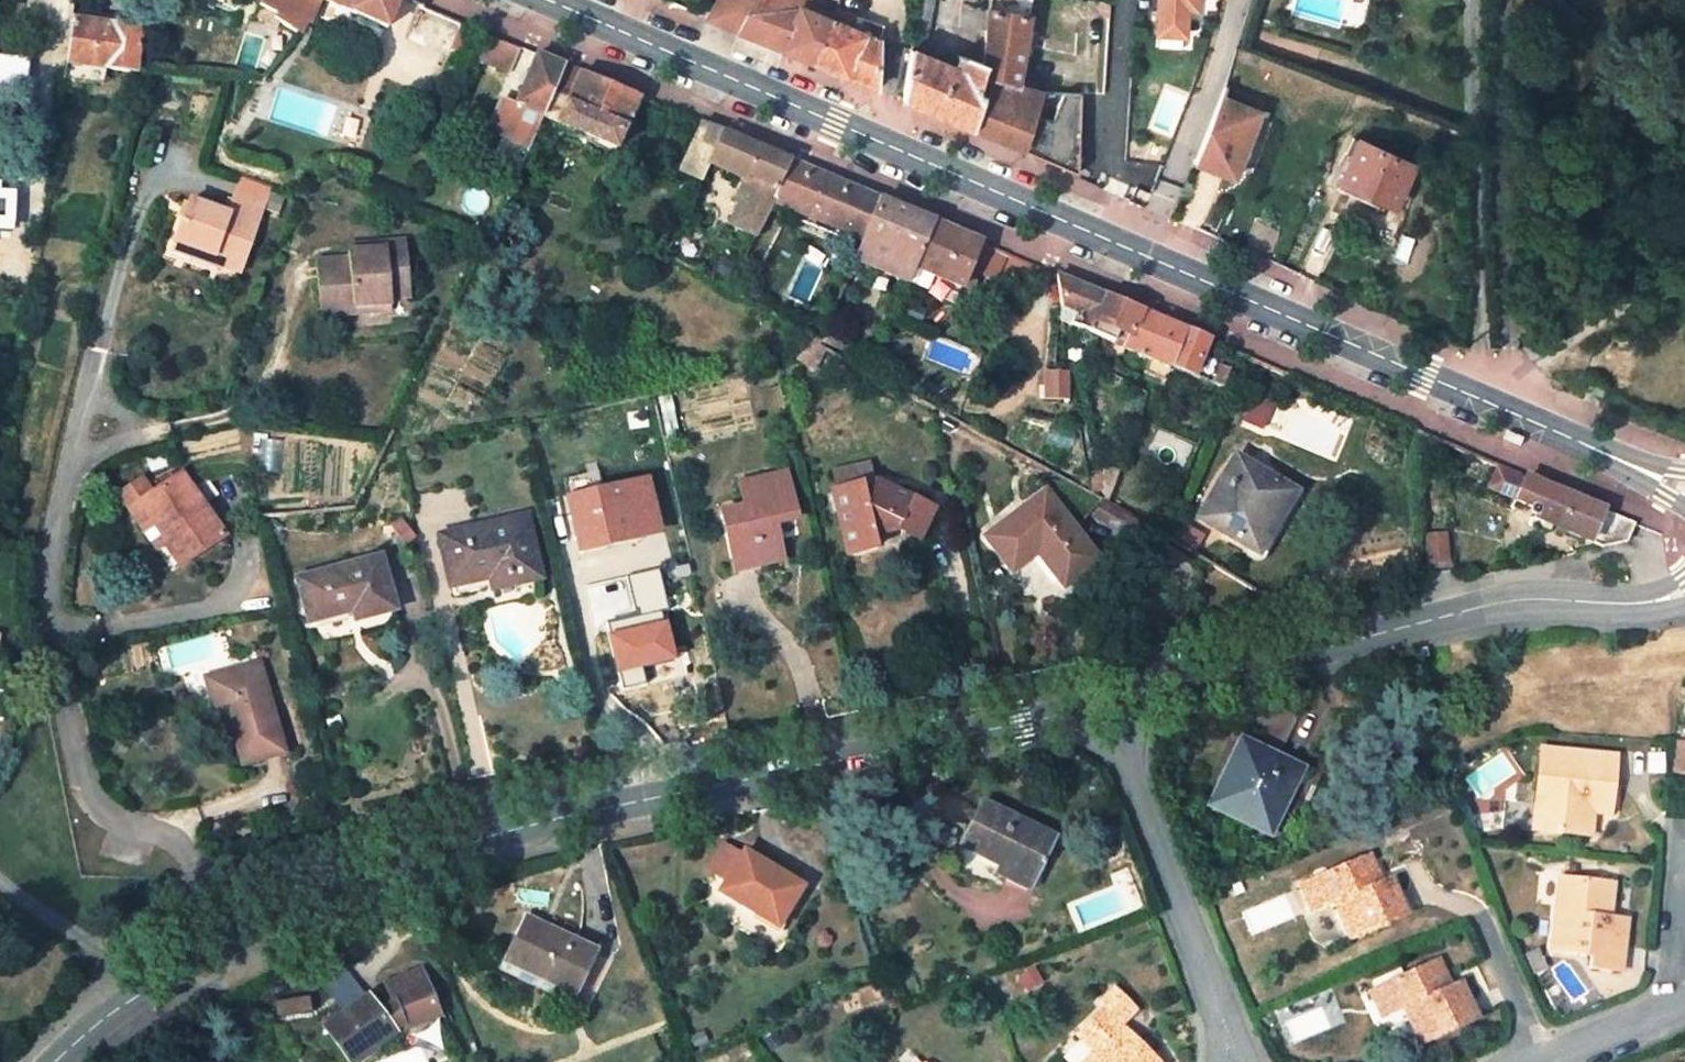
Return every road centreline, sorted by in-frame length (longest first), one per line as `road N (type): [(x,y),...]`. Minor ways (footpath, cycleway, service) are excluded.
road 1 (residential): [(1101,707),(513,832),(304,908),(233,944)]
road 2 (tertiary): [(549,0),(1142,255)]
road 3 (residential): [(106,428),(68,483),(46,587),(67,715),(95,810),(206,868),(233,944)]
road 4 (residential): [(1684,590),(1641,604),(1490,603),(1101,707)]
road 5 (residential): [(1494,405),(1518,367),(1500,140),(1503,0)]
road 6 (tertiary): [(1142,255),(1494,405)]
road 7 (residential): [(1101,707),(1219,1009)]
road 8 (residential): [(1237,0),(1142,255)]
road 9 (residential): [(150,185),(90,380),(106,428)]
road 10 (residential): [(233,944),(178,972),(58,1061)]
road 11 (tertiary): [(1494,405),(1684,485)]
road 12 (residential): [(1684,1012),(1553,1061)]

